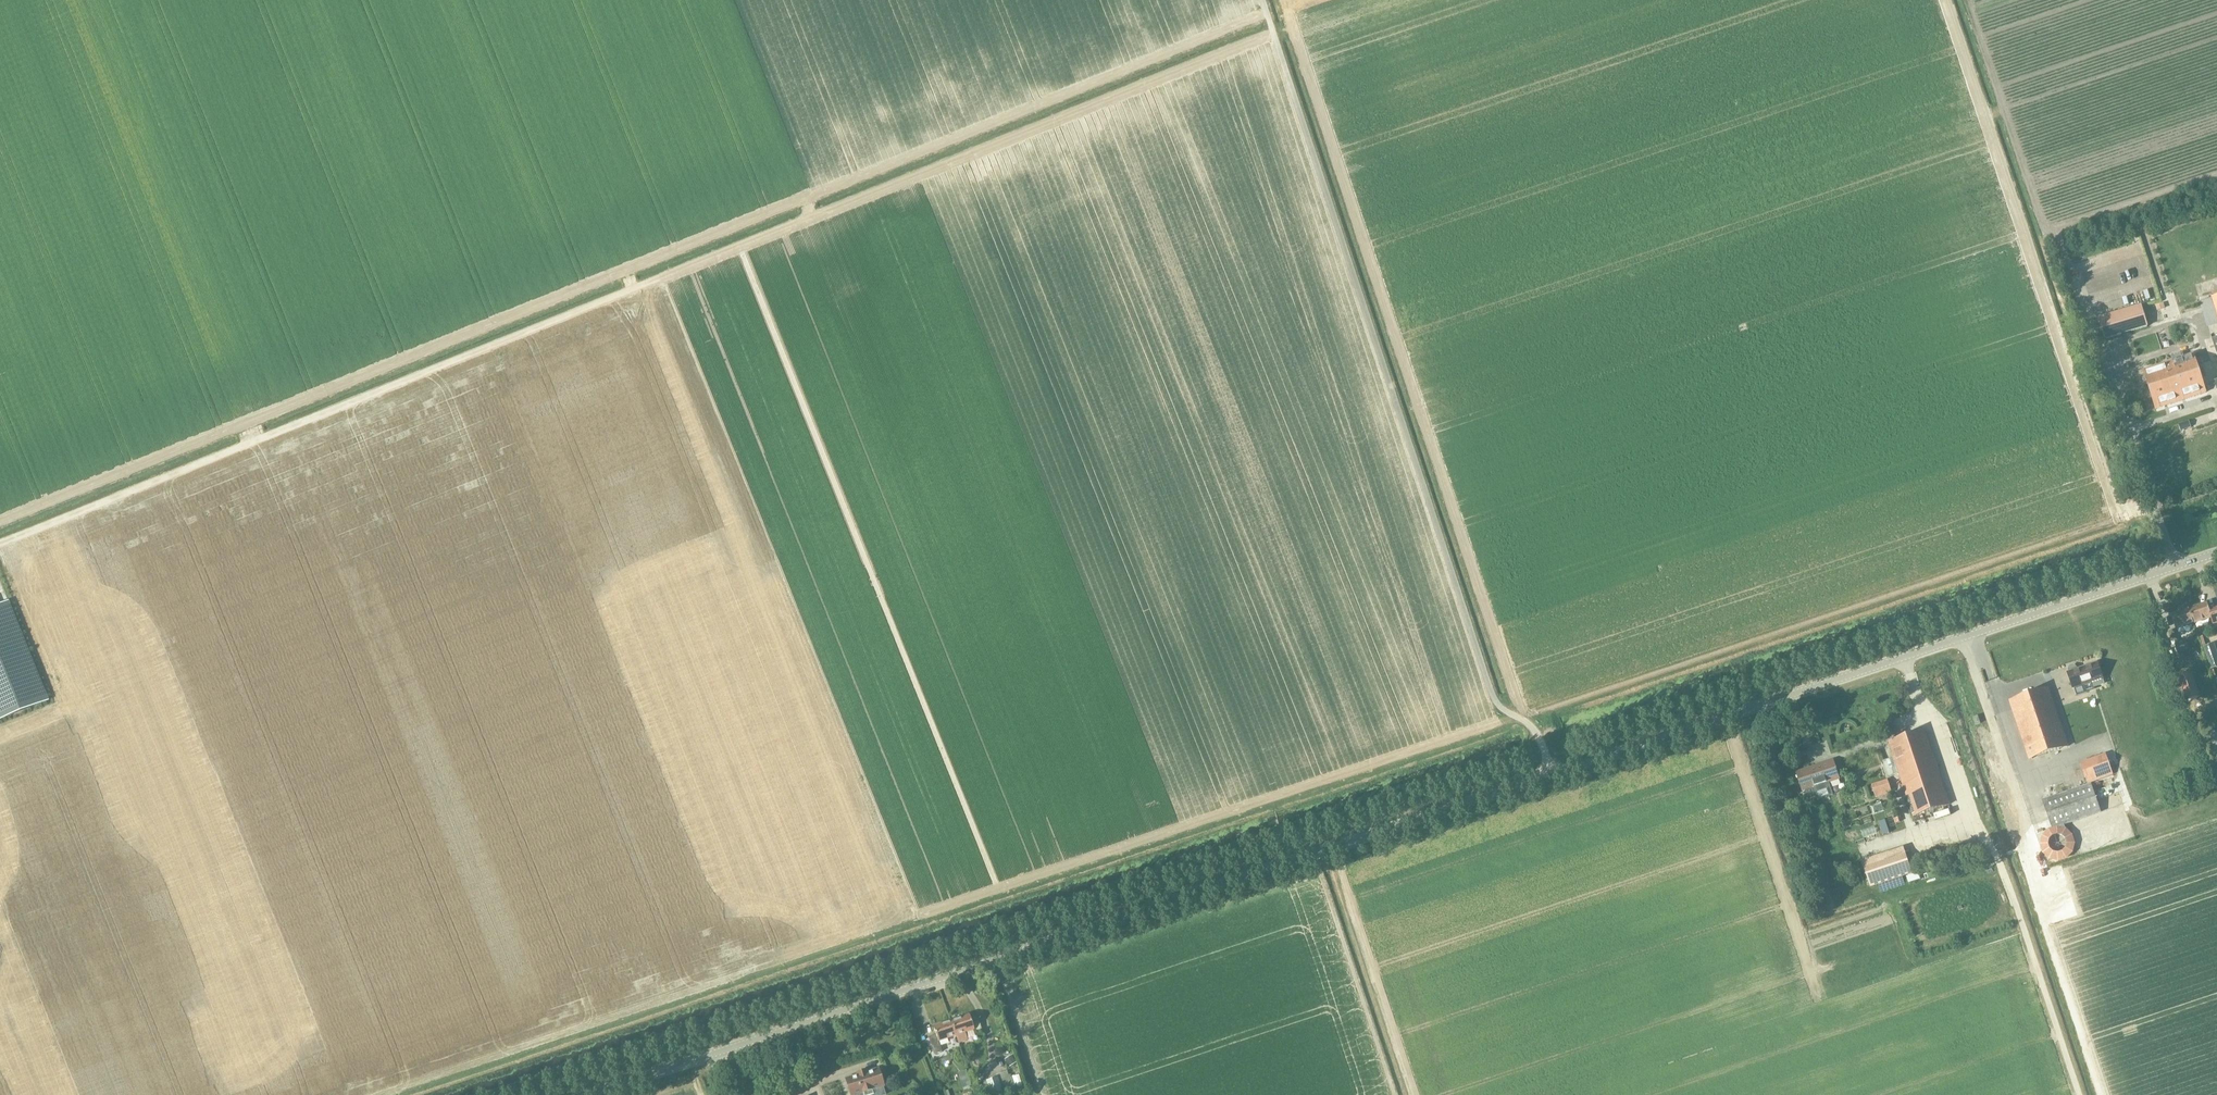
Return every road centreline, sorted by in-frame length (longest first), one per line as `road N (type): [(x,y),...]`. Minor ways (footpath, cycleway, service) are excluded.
road 1 (unclassified): [(588,1094),(1552,774)]
road 2 (unclassified): [(1262,0),(1490,692),(1534,731),(1552,774)]
road 3 (unclassified): [(1552,774),(2216,553)]

